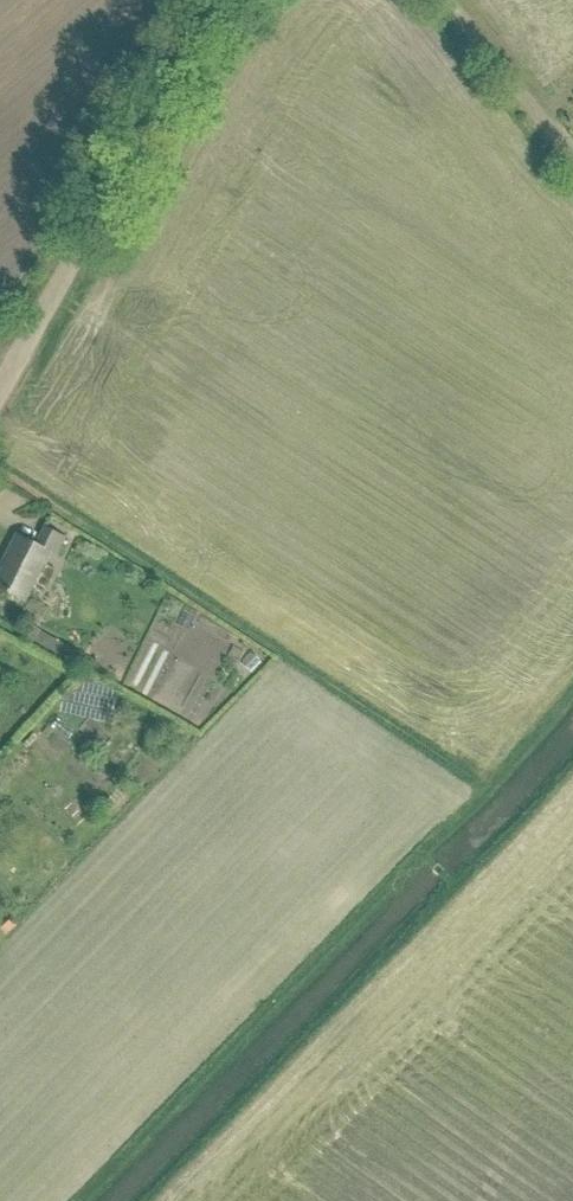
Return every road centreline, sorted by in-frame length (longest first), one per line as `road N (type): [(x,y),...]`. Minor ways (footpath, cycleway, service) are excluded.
road 1 (unclassified): [(0,391),(109,188),(228,0)]

